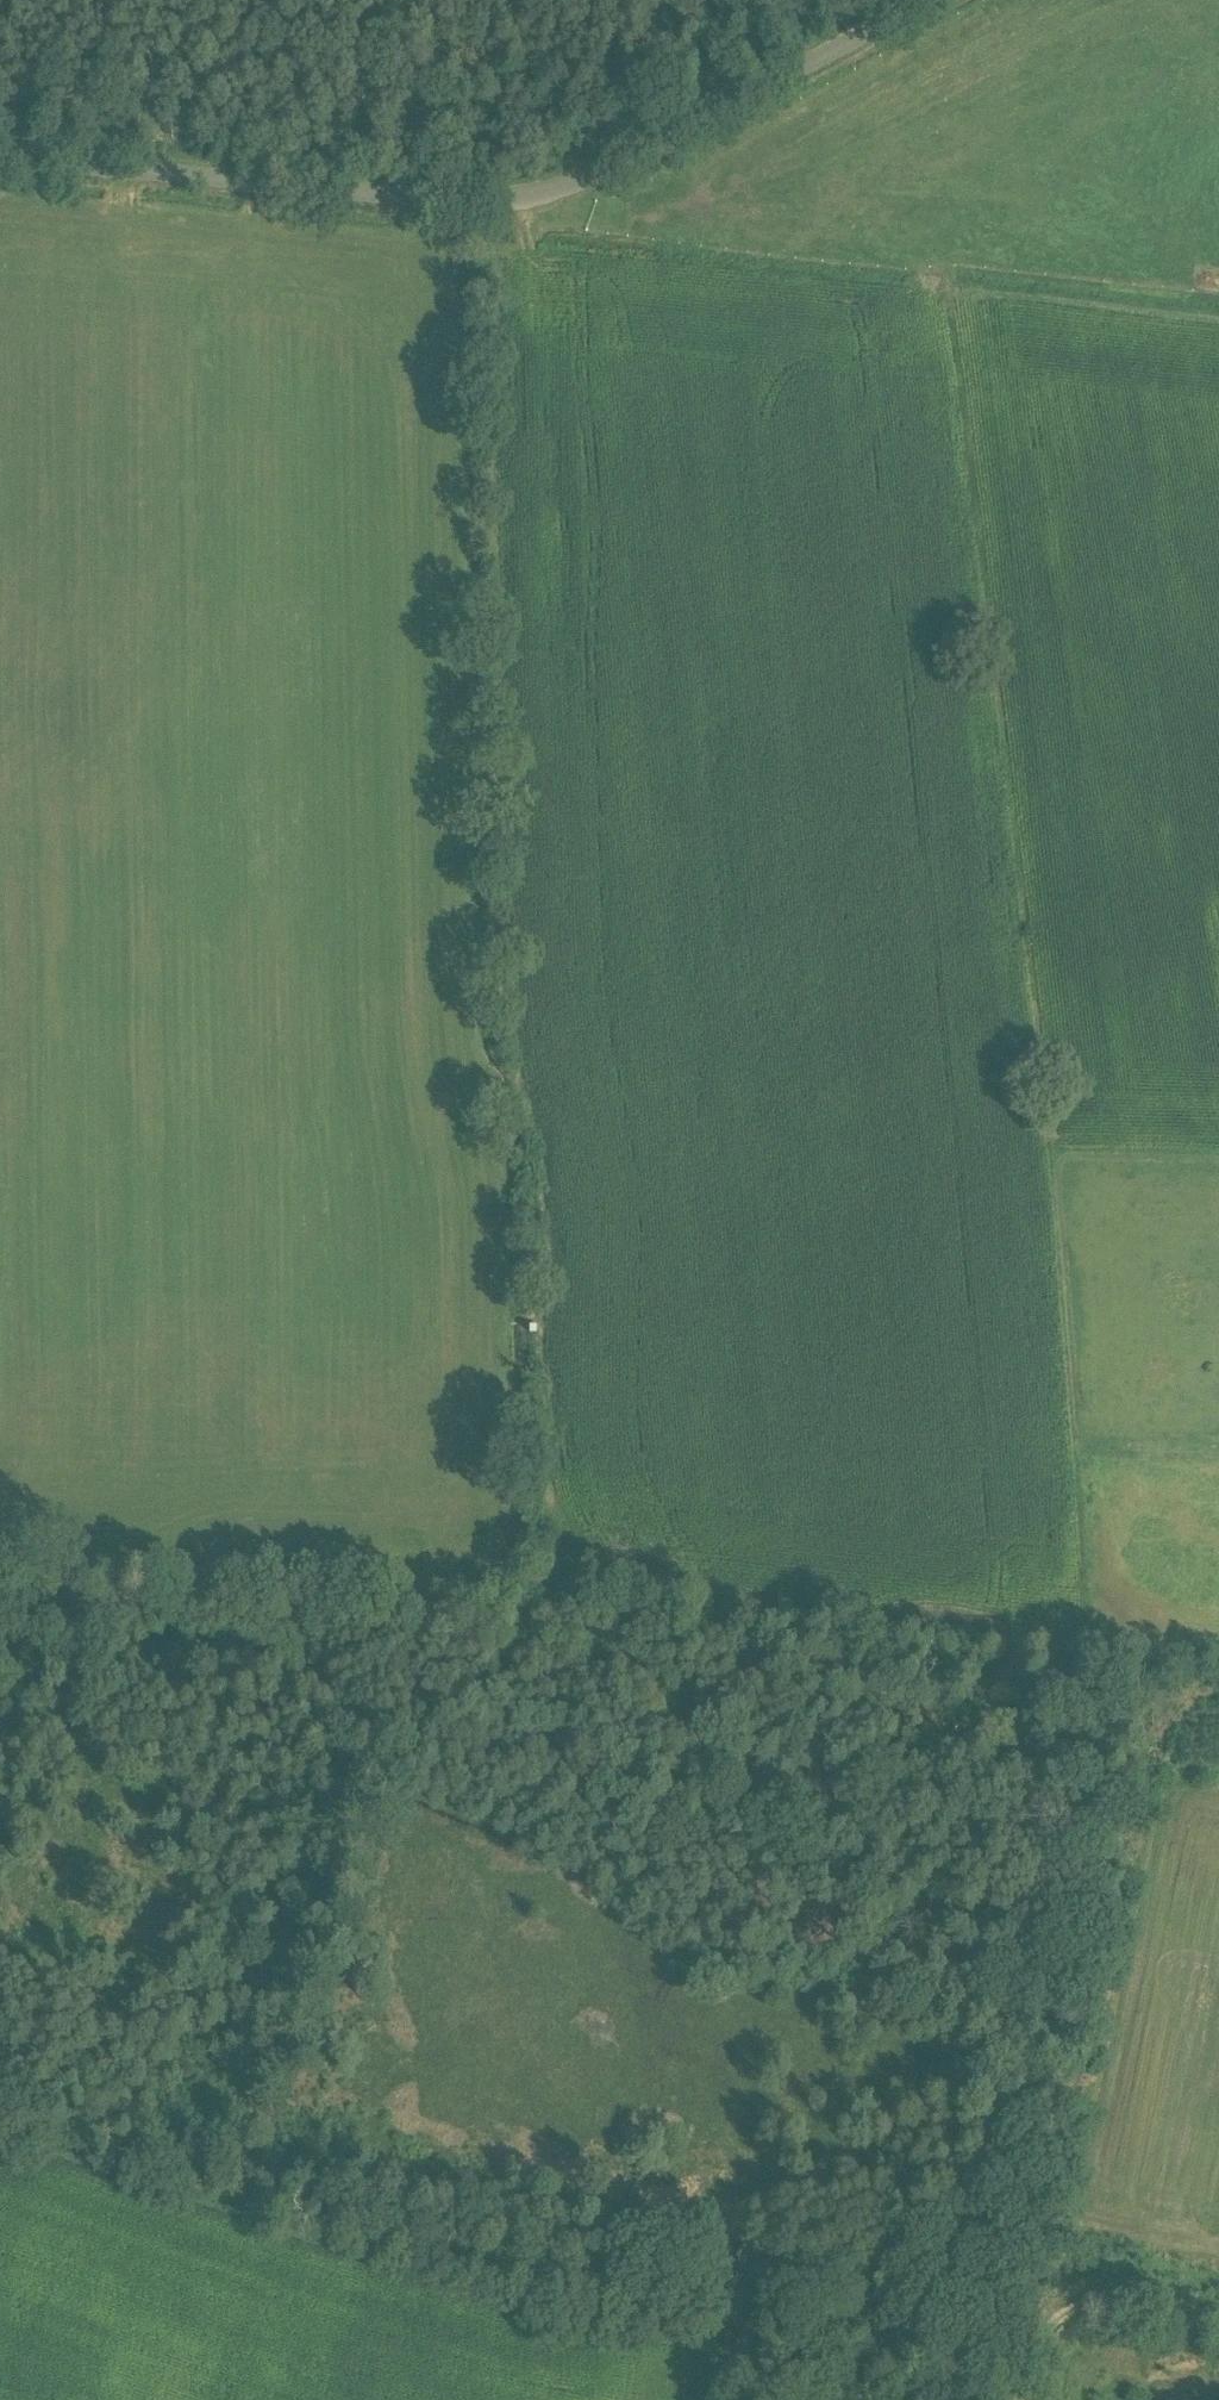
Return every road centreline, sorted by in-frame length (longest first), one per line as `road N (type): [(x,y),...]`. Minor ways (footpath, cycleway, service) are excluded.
road 1 (unclassified): [(928,0),(551,195),(397,199),(0,158)]

